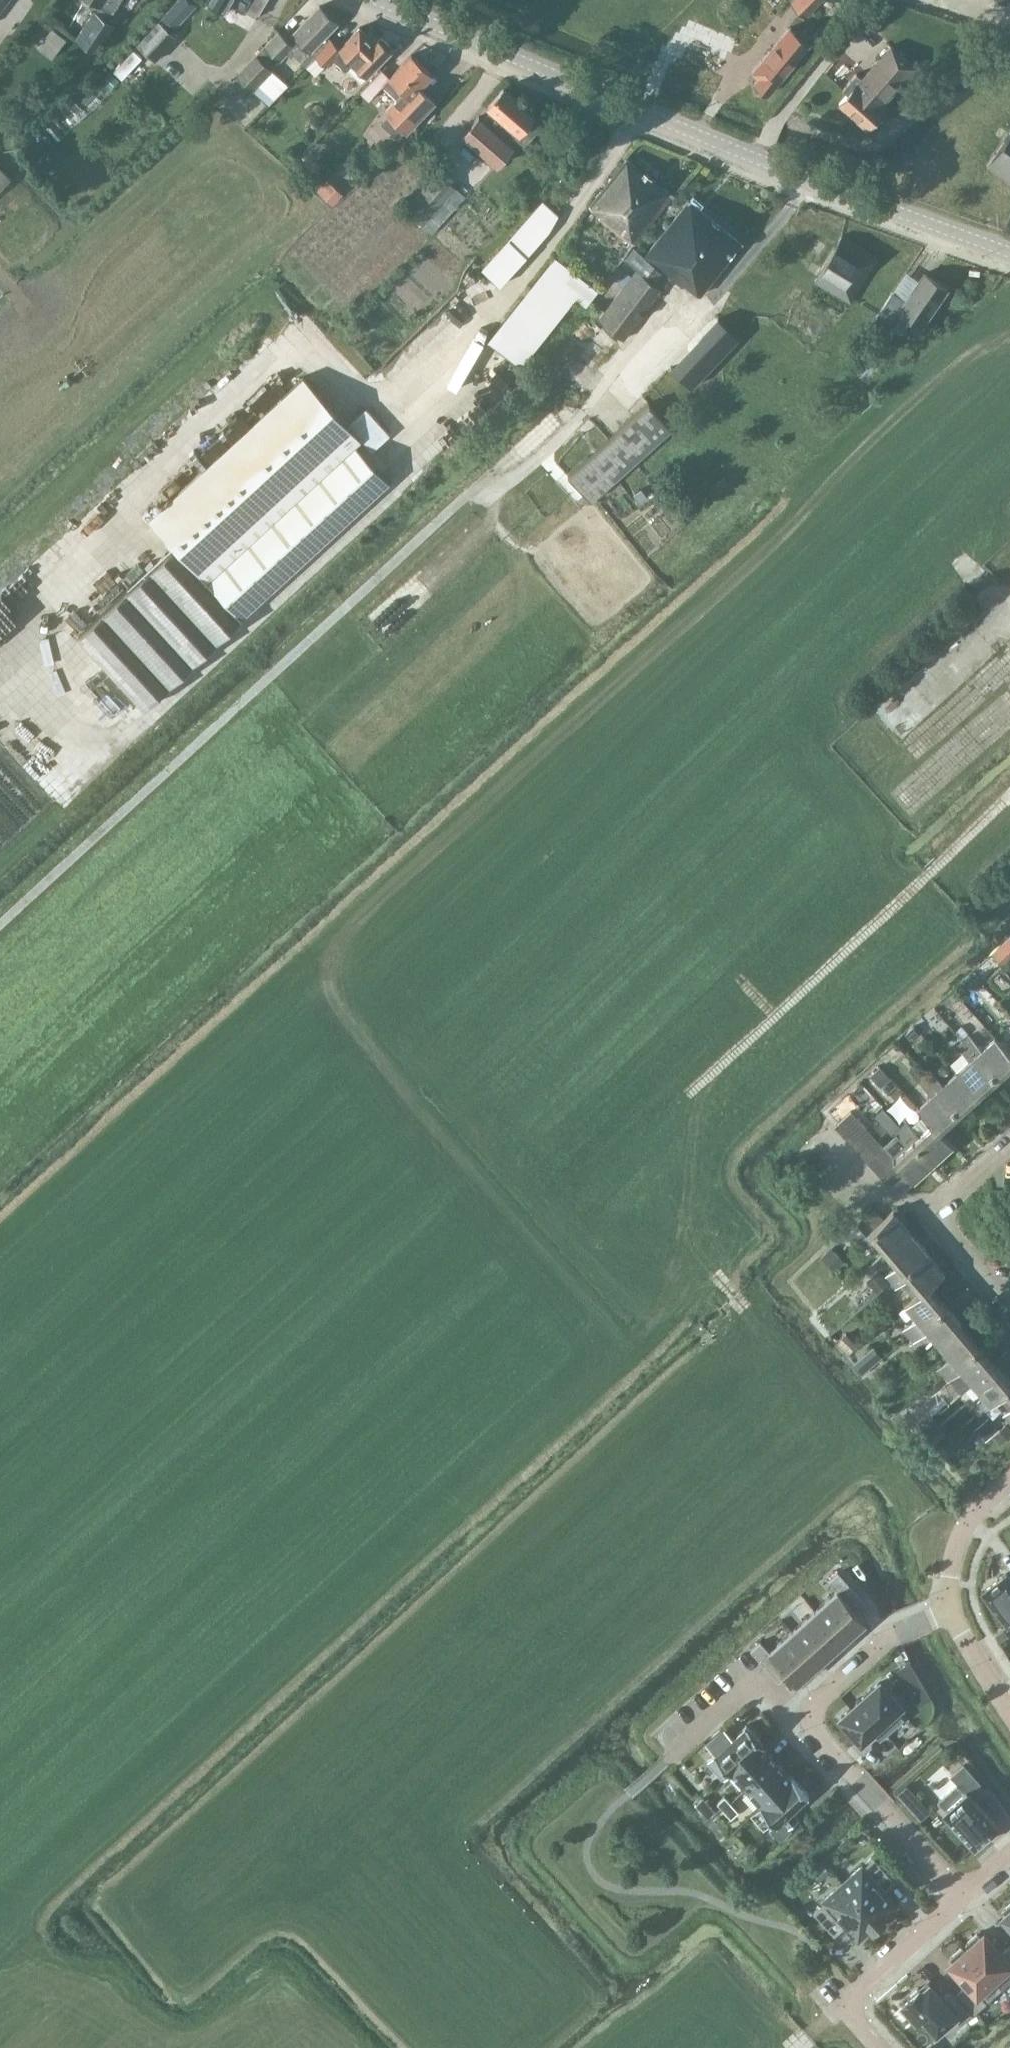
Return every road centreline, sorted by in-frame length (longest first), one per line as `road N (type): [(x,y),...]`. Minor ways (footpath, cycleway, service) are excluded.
road 1 (track): [(0,930),(478,490),(523,472),(584,414)]
road 2 (tertiary): [(1009,242),(697,131),(379,0)]
road 3 (residential): [(810,1716),(962,1895)]
road 4 (residential): [(881,2047),(846,2010),(855,1994),(962,1895)]
road 5 (residential): [(1009,1307),(946,1230),(943,1215),(1009,1145)]
road 6 (unclassified): [(671,1755),(759,1679),(793,1711),(810,1716)]
road 7 (residential): [(951,1611),(892,1635),(810,1716)]
road 8 (residential): [(1009,1481),(961,1540),(951,1611)]

